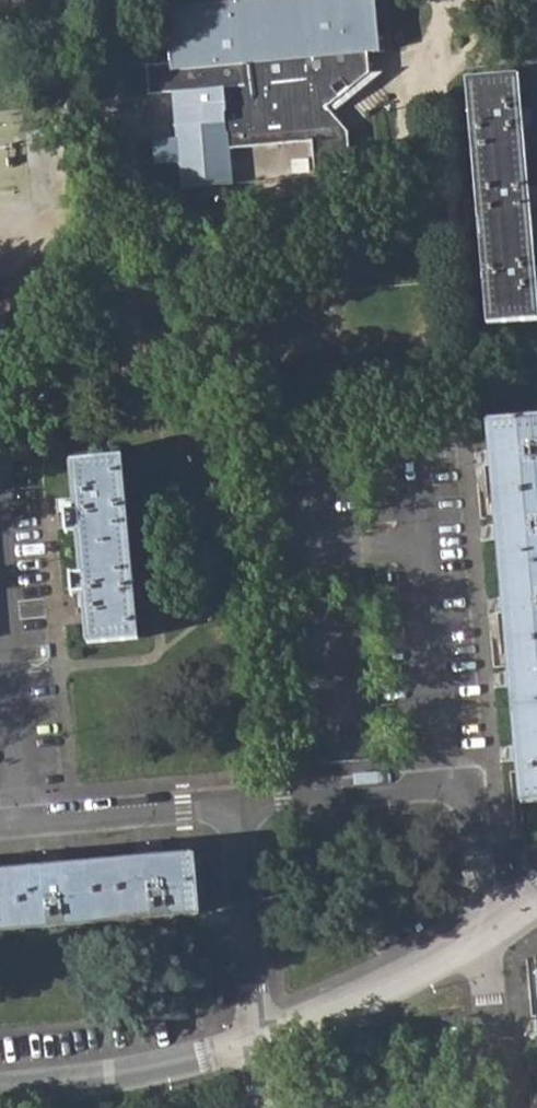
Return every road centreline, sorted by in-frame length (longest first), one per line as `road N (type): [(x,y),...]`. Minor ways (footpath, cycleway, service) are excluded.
road 1 (residential): [(441,785),(410,423)]
road 2 (tertiary): [(487,927),(381,989),(254,1043)]
road 3 (tertiary): [(254,1043),(0,1089)]
road 4 (residential): [(254,1043),(233,802)]
road 5 (residential): [(233,802),(19,820)]
road 6 (residential): [(441,785),(233,802)]
road 7 (residential): [(19,820),(0,622)]
road 8 (residential): [(499,1107),(487,927)]
road 9 (residential): [(487,927),(472,782),(441,785)]

